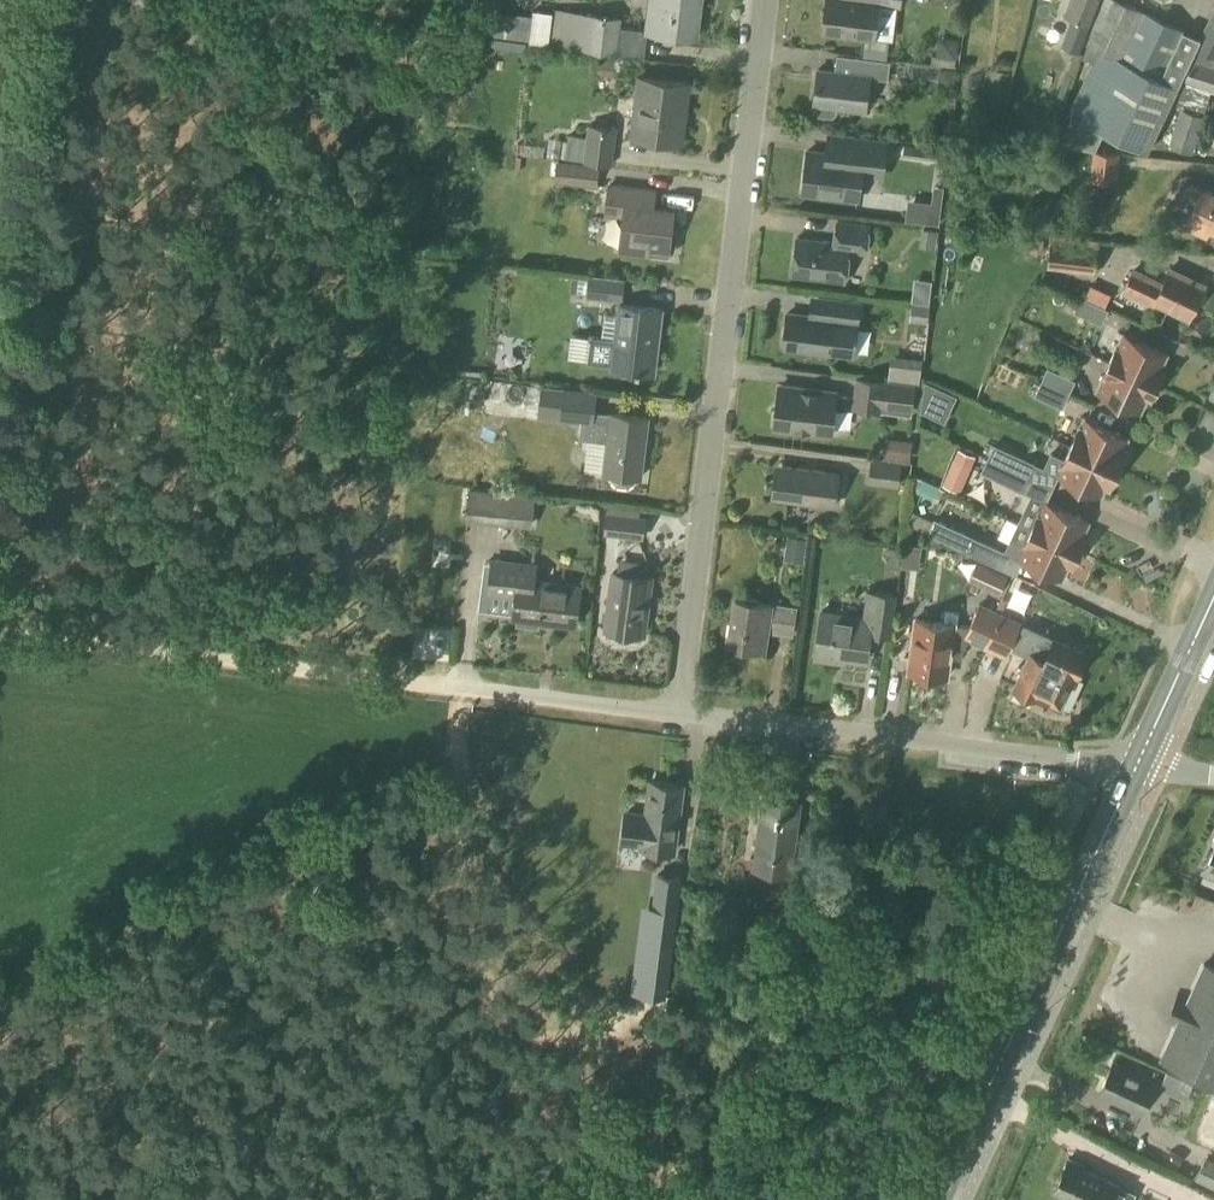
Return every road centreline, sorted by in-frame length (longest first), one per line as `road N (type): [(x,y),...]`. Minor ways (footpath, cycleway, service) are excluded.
road 1 (residential): [(676,713),(766,0)]
road 2 (primary): [(938,1199),(1135,767)]
road 3 (residential): [(1135,767),(676,713)]
road 4 (track): [(421,685),(0,638)]
road 5 (residential): [(676,713),(421,685)]
road 6 (primary): [(1135,767),(1213,595)]

